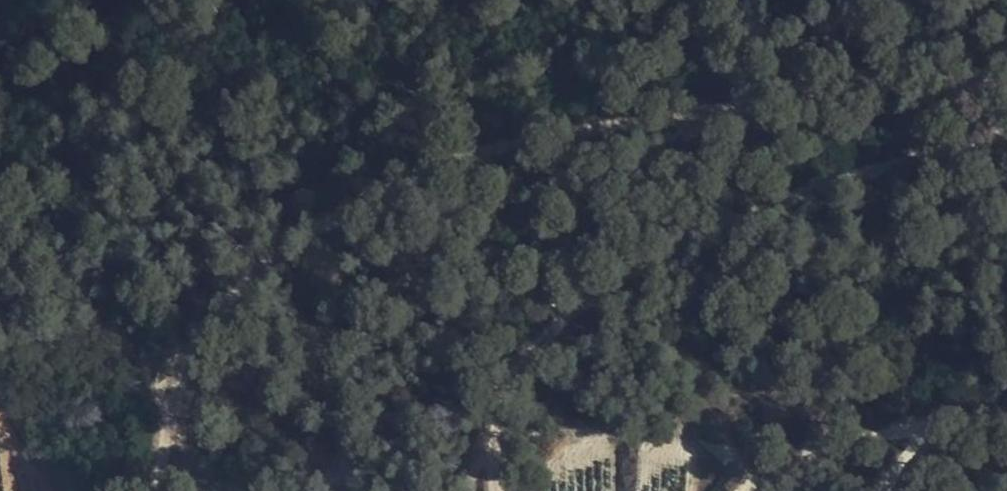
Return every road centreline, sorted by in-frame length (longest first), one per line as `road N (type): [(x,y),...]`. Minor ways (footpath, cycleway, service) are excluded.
road 1 (track): [(160,490),(181,371),(218,313),(313,219),(357,194),(414,171),(647,115),(1006,90)]
road 2 (track): [(1006,138),(897,163),(744,215),(592,299),(510,377),(492,415),(496,490)]
road 3 (track): [(738,490),(839,426),(902,417),(1006,416)]

